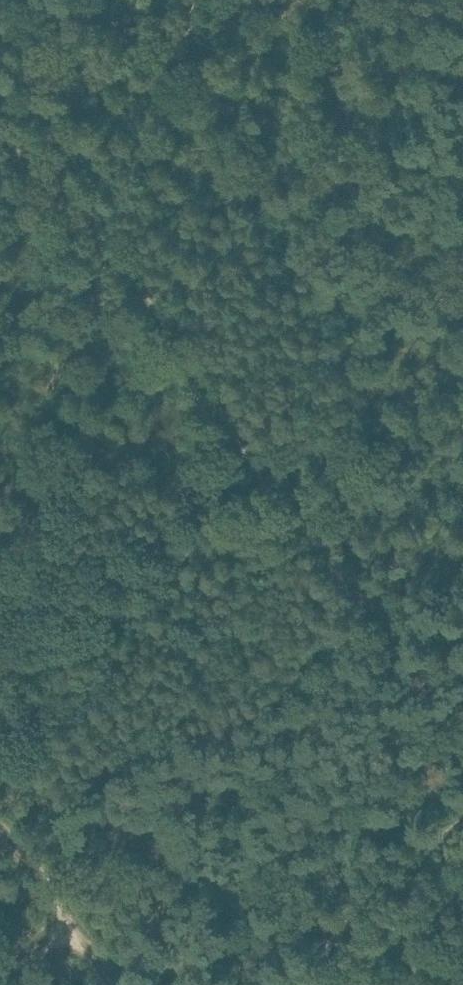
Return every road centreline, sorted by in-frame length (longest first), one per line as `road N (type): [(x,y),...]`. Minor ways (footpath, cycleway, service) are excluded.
road 1 (track): [(0,116),(203,379)]
road 2 (track): [(0,834),(99,984)]

